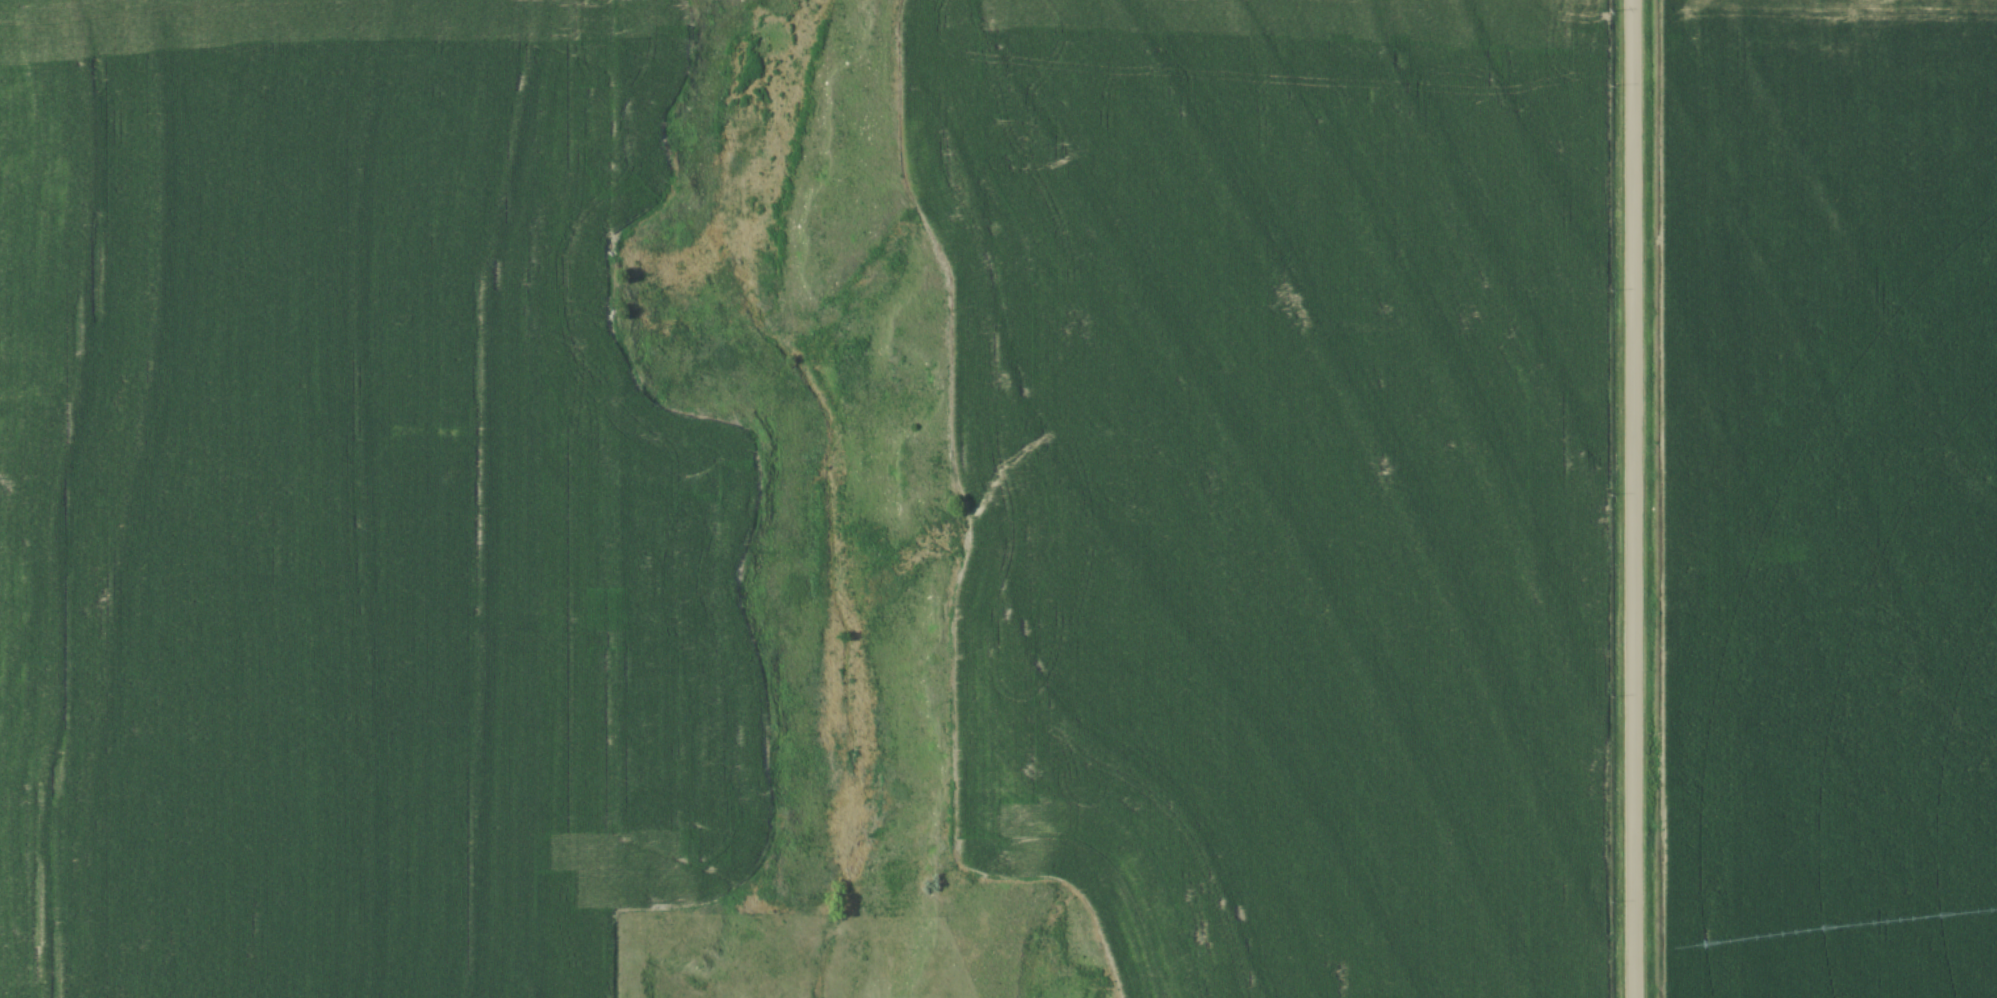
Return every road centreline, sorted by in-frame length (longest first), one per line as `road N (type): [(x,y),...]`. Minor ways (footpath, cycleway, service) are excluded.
road 1 (tertiary): [(1627,0),(1630,997)]

